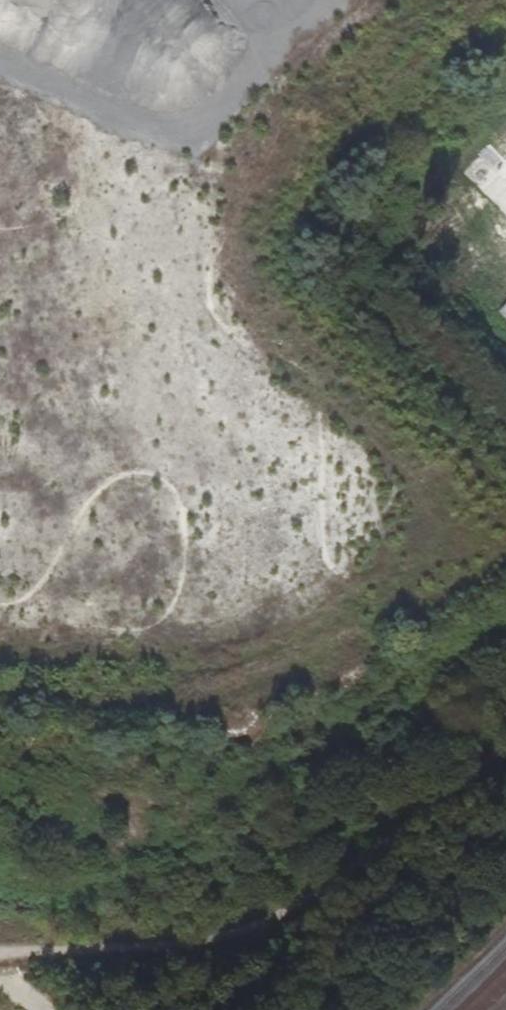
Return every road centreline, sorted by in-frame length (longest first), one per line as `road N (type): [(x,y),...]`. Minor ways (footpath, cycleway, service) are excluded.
road 1 (track): [(0,957),(207,952),(285,924),(336,893),(505,752)]

